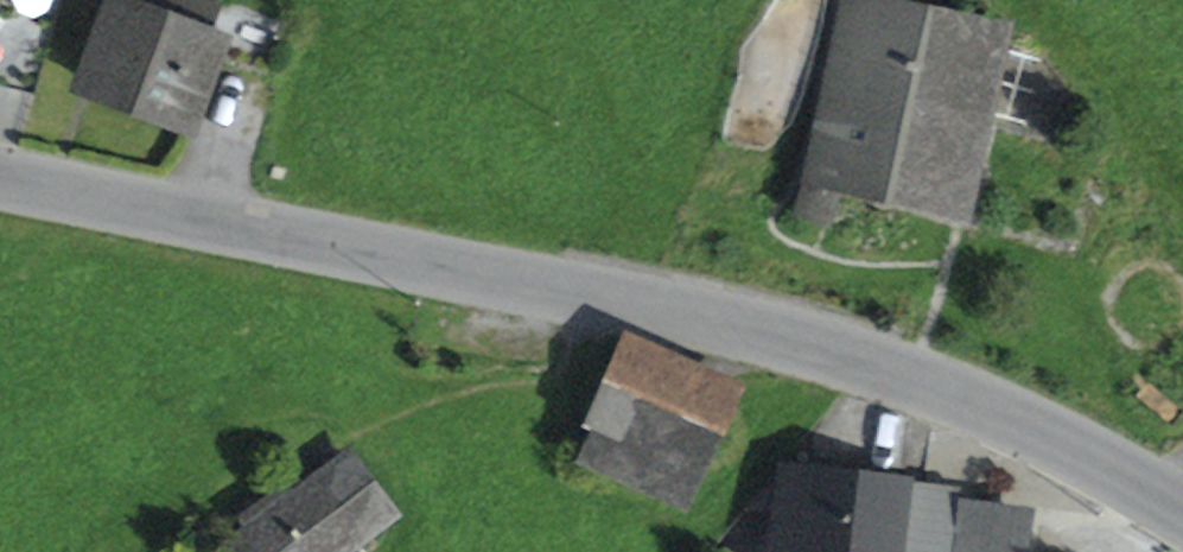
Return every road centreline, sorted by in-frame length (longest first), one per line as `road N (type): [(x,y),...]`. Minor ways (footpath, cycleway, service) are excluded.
road 1 (residential): [(0,176),(741,323),(994,407),(1182,509)]

